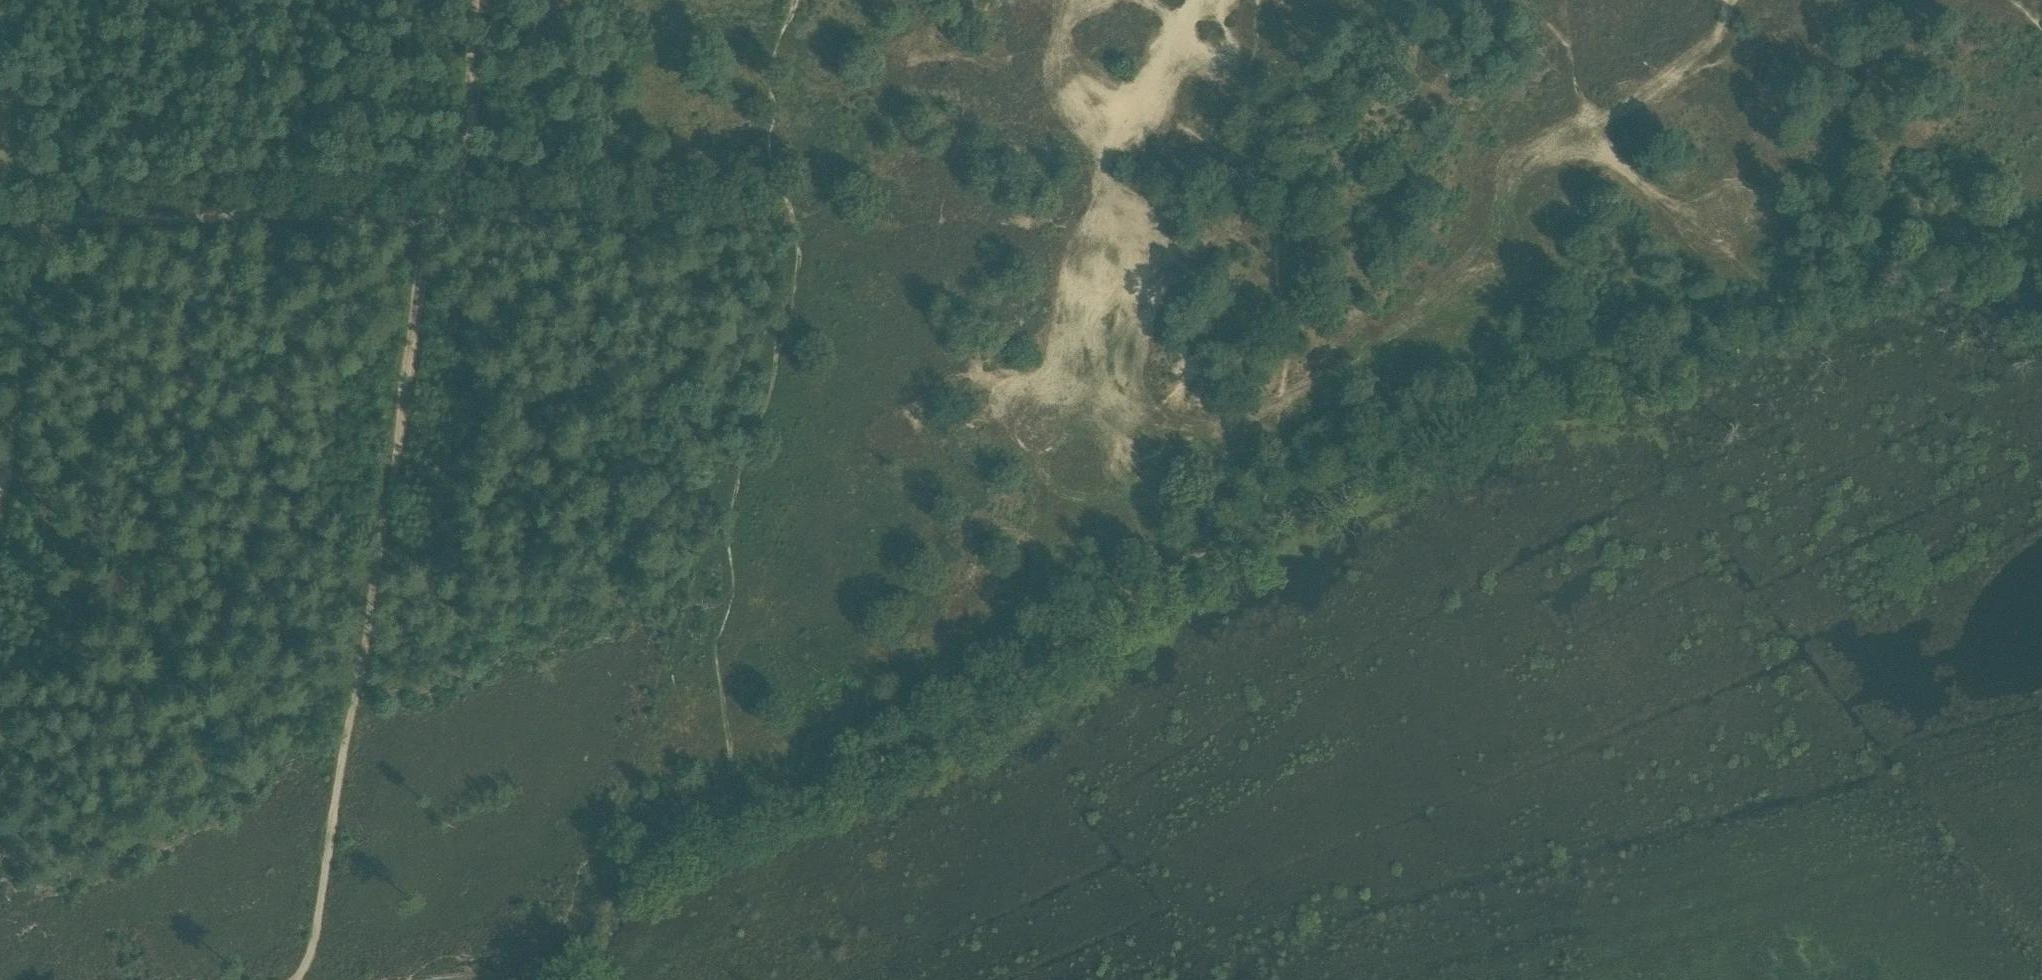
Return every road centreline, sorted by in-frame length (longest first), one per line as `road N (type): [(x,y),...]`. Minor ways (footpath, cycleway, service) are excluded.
road 1 (track): [(297,979),(315,948),(430,227),(468,160),(463,0)]
road 2 (track): [(430,227),(220,202),(0,230)]
road 3 (track): [(0,528),(38,230)]
road 4 (track): [(628,867),(552,959),(507,973),(423,979)]

